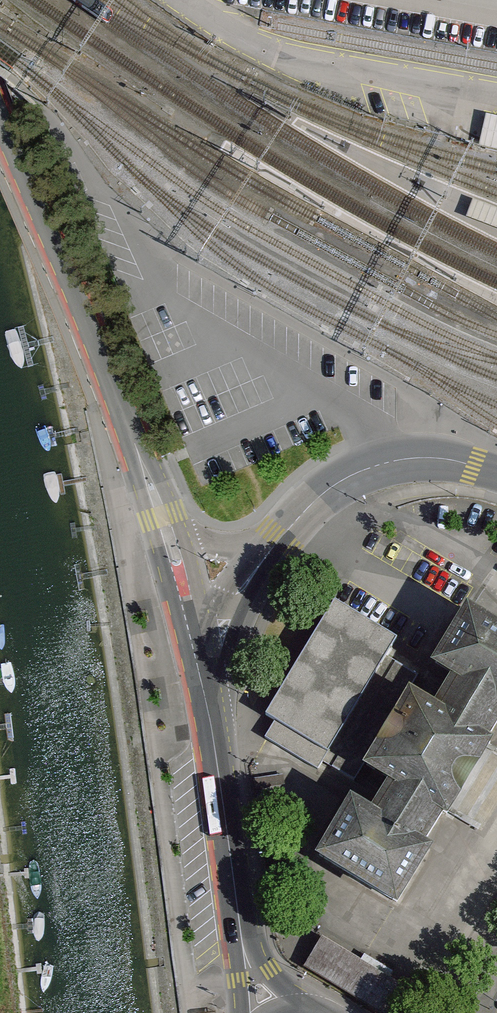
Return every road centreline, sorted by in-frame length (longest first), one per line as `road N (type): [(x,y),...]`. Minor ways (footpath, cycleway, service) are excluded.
road 1 (unclassified): [(168,535),(0,120)]
road 2 (unclassified): [(496,474),(451,460),(395,458),(331,487),(273,547)]
road 3 (unclassified): [(235,889),(194,641)]
road 4 (unclassified): [(302,1006),(267,970),(235,889)]
road 5 (unclassified): [(235,889),(244,1012)]
road 6 (unclassified): [(194,641),(273,547)]

